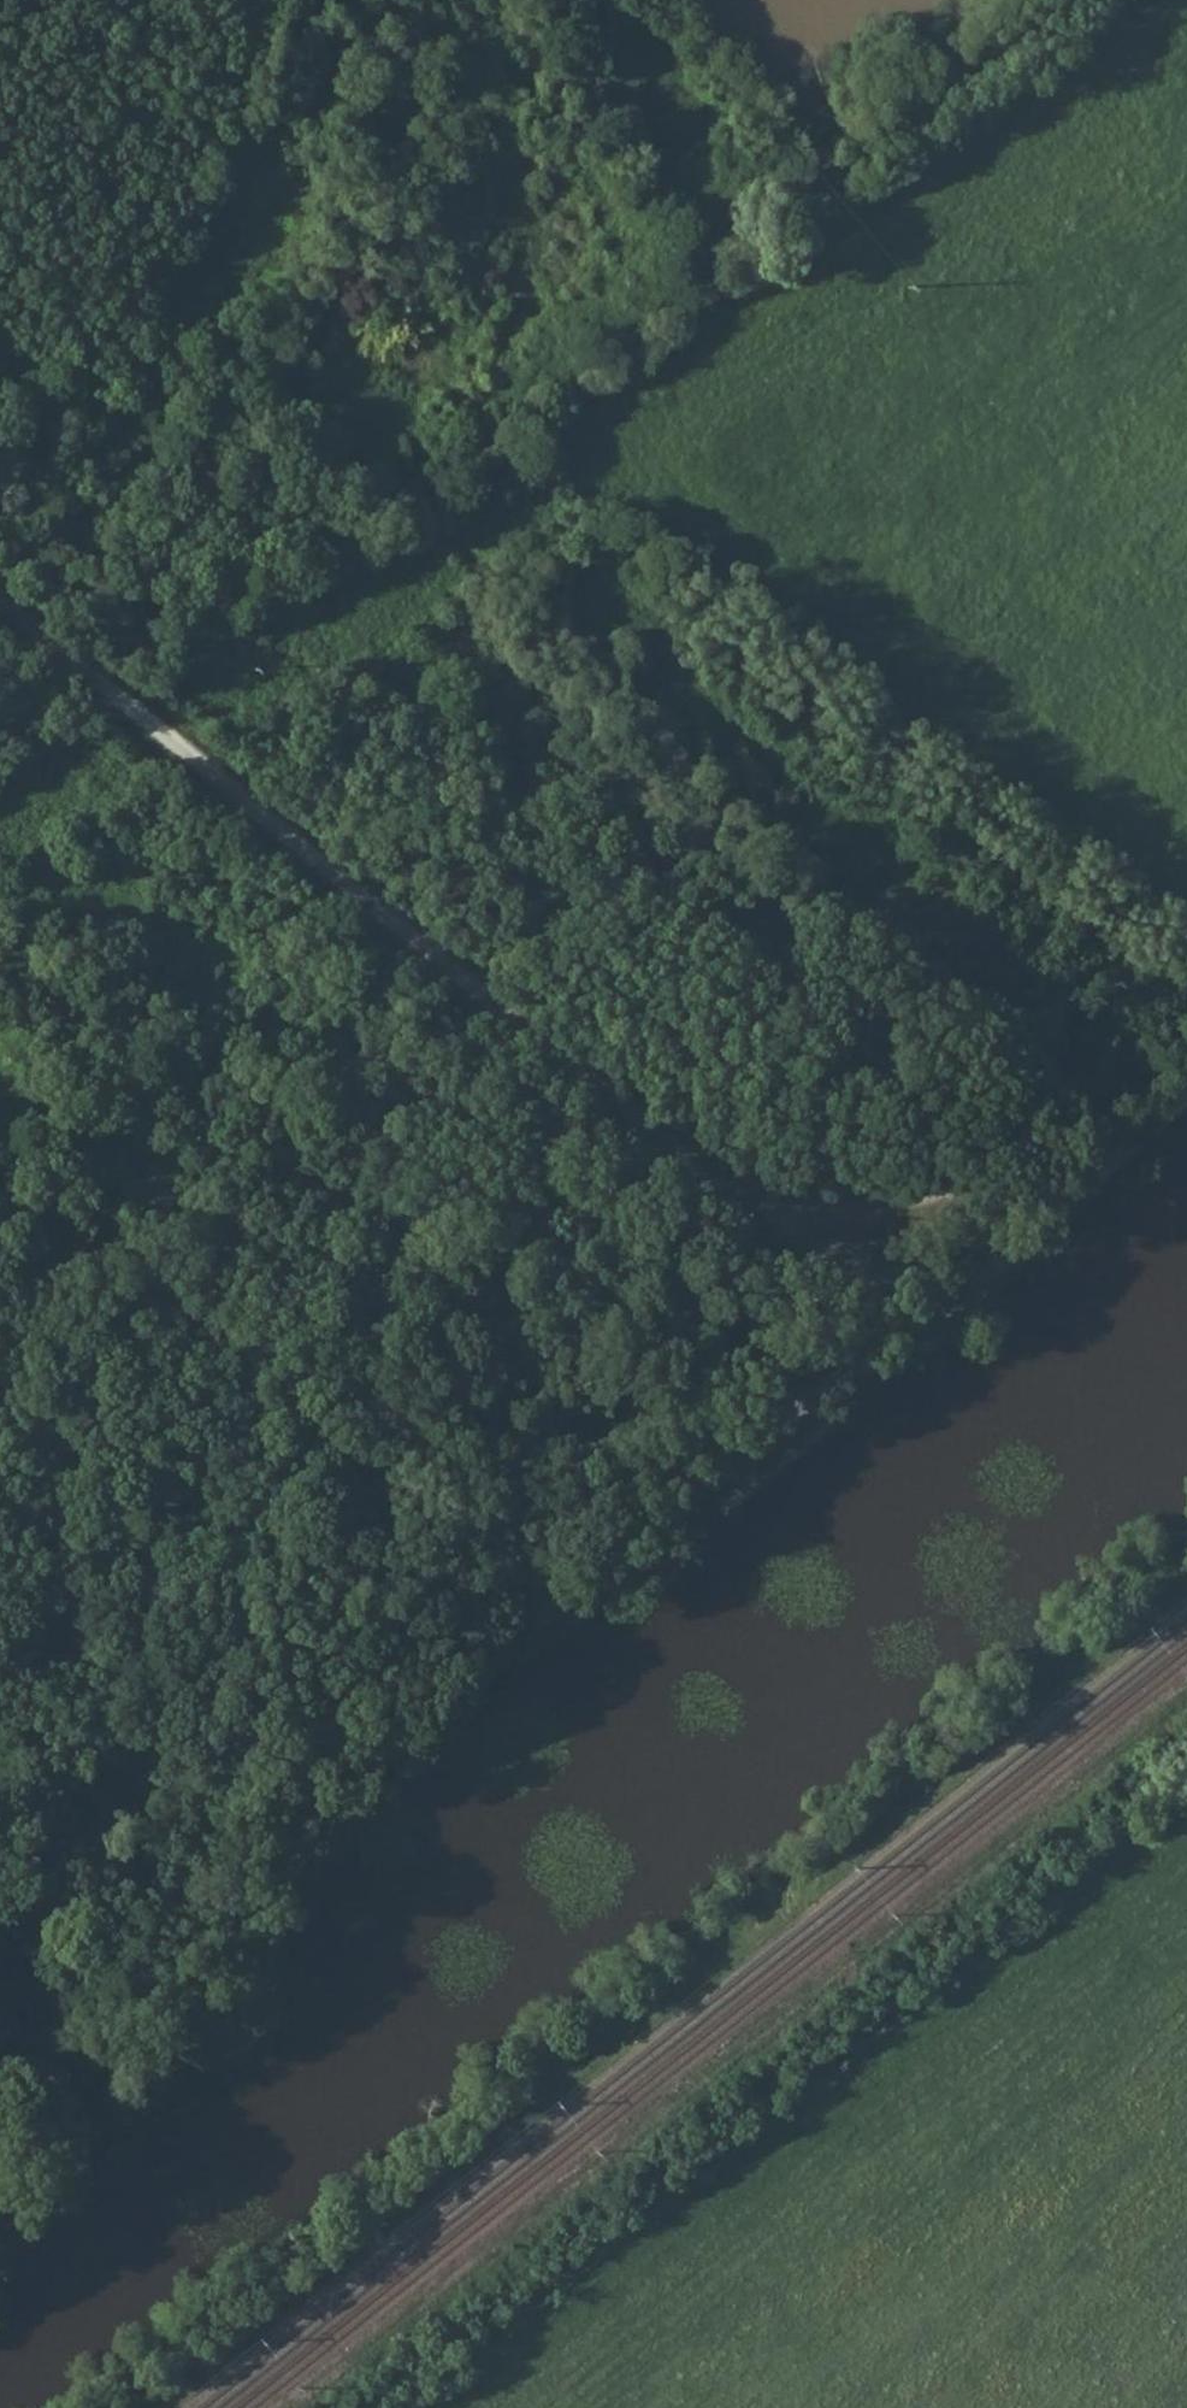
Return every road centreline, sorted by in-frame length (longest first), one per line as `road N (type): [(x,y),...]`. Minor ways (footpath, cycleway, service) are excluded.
road 1 (track): [(0,611),(770,1198)]
road 2 (track): [(1186,1094),(1074,1191),(970,1261),(857,1247),(770,1198)]
road 3 (track): [(0,19),(59,72),(137,77),(258,0)]

